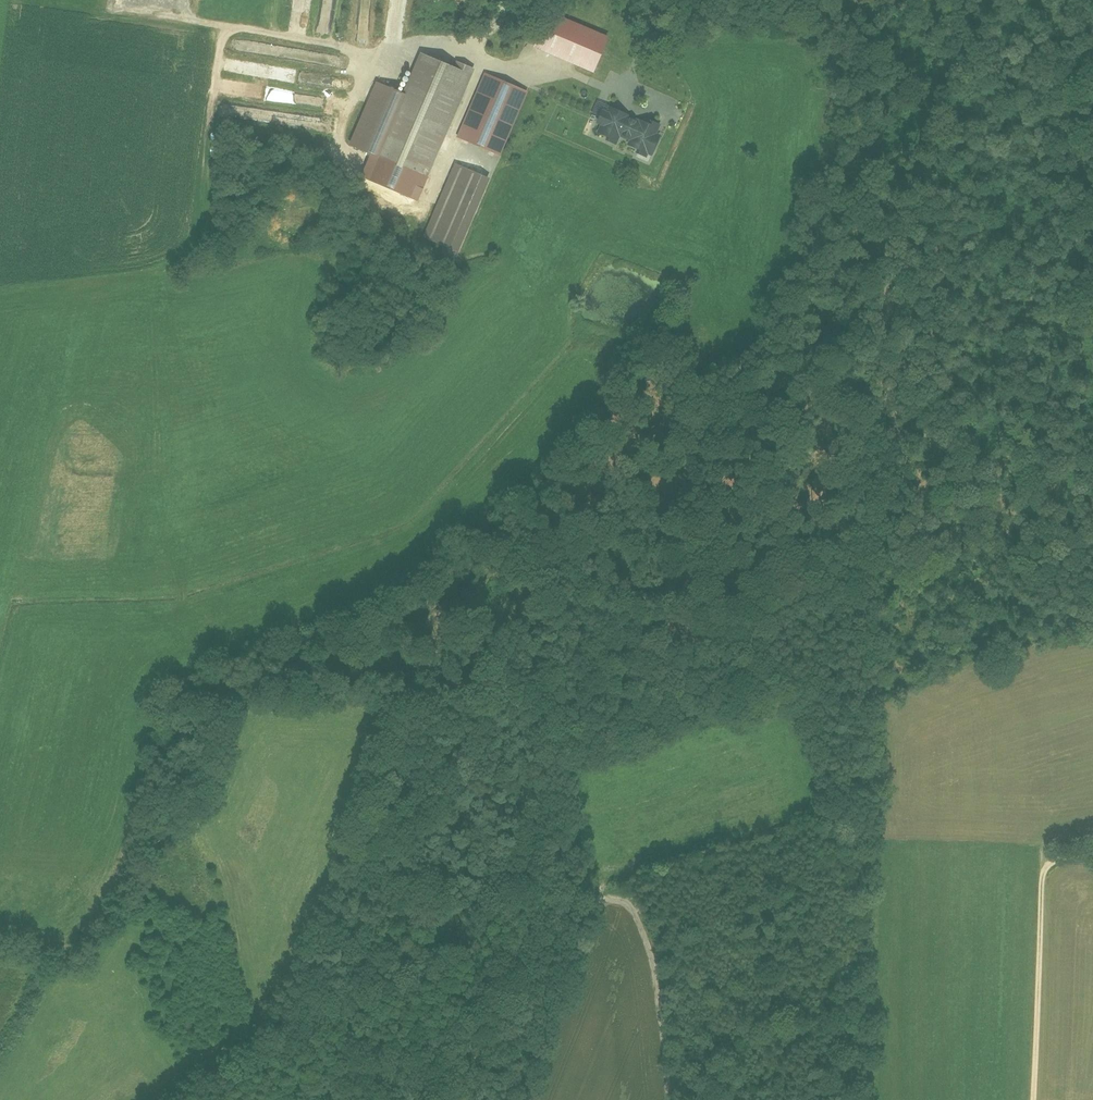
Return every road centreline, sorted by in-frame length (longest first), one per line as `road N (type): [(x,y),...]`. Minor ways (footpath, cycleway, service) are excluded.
road 1 (track): [(891,0),(925,80),(930,158),(830,580)]
road 2 (track): [(512,663),(314,698),(180,692)]
road 3 (track): [(830,580),(512,663)]
road 4 (unclassified): [(427,38),(471,41),(543,0)]

